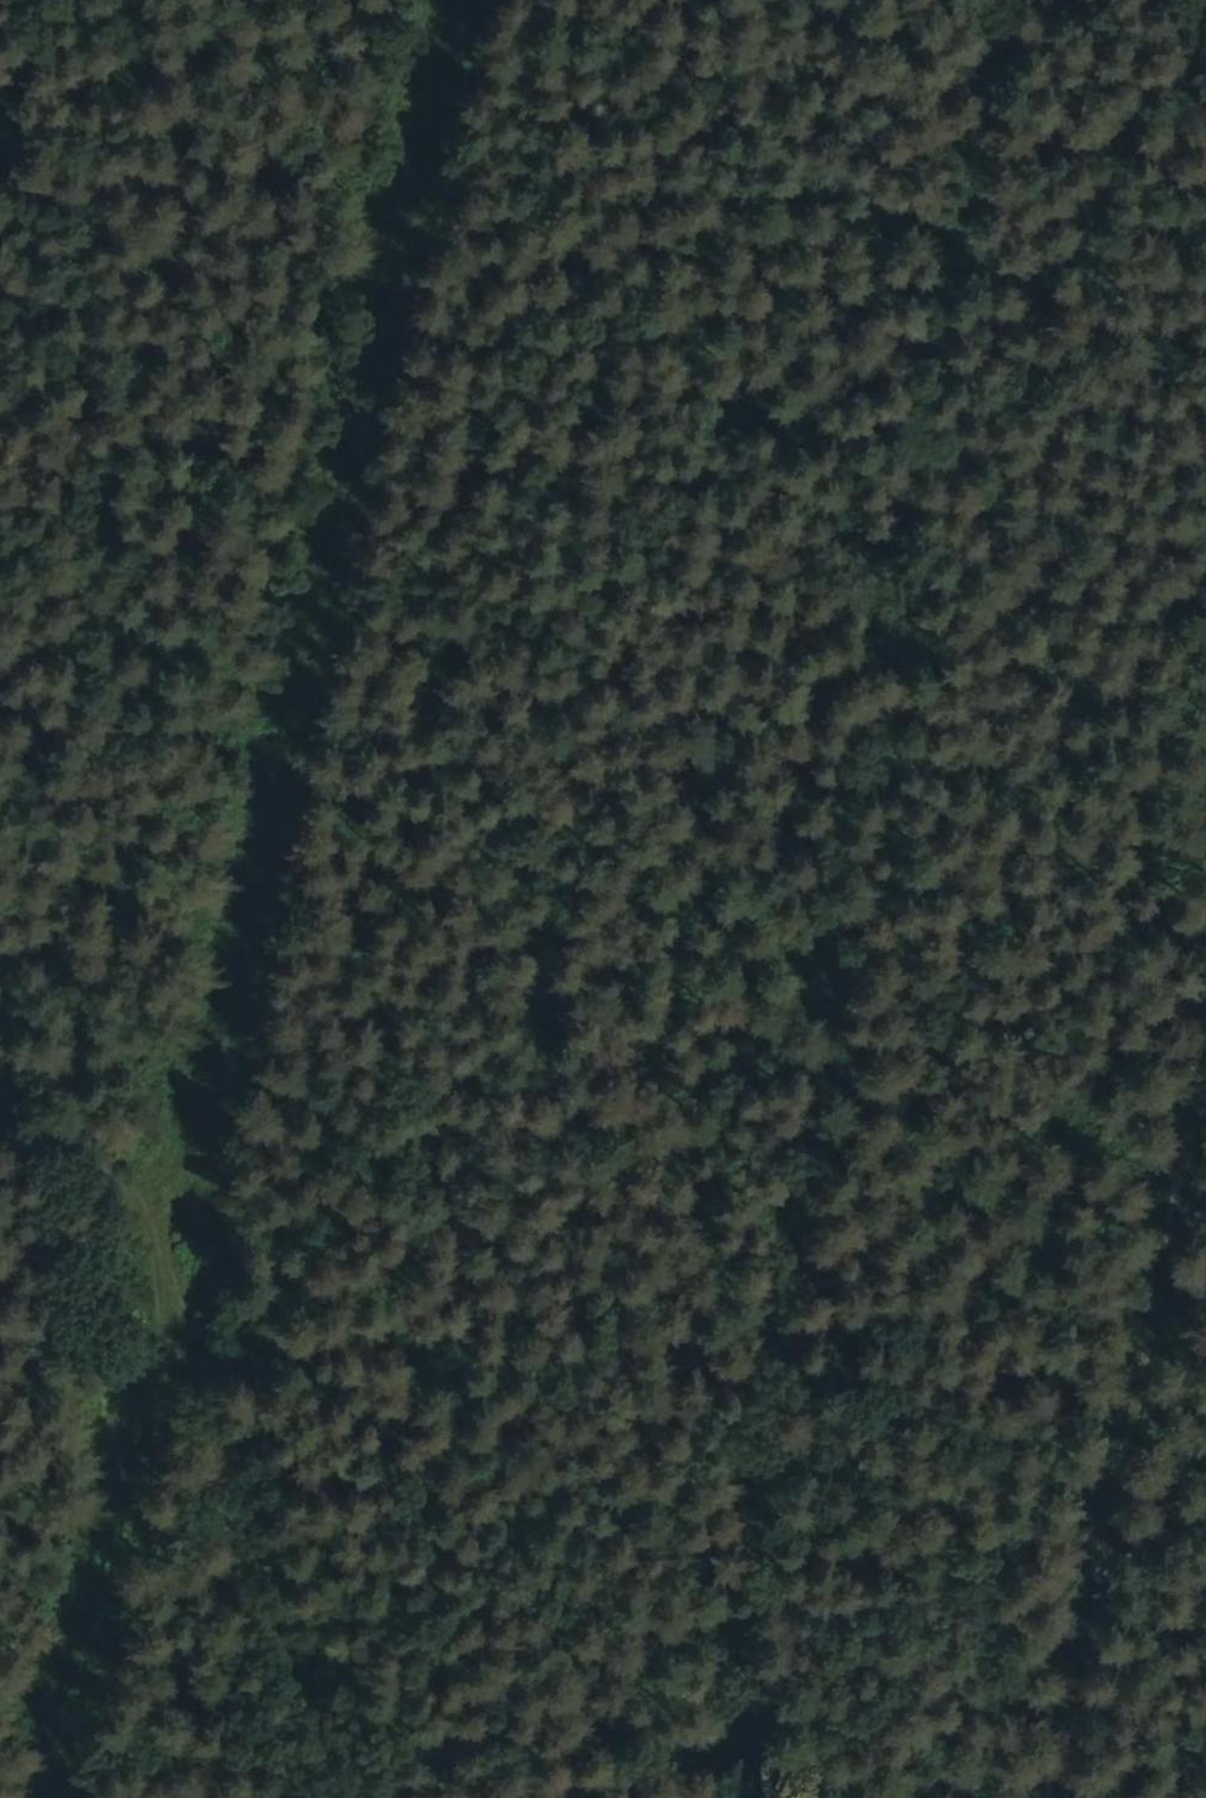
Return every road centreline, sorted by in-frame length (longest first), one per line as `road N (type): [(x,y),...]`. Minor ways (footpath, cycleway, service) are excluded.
road 1 (track): [(762,1797),(827,1784),(992,1788),(1060,1765),(1205,1068)]
road 2 (track): [(0,1081),(83,1129),(167,1279),(257,1565),(375,1797)]

